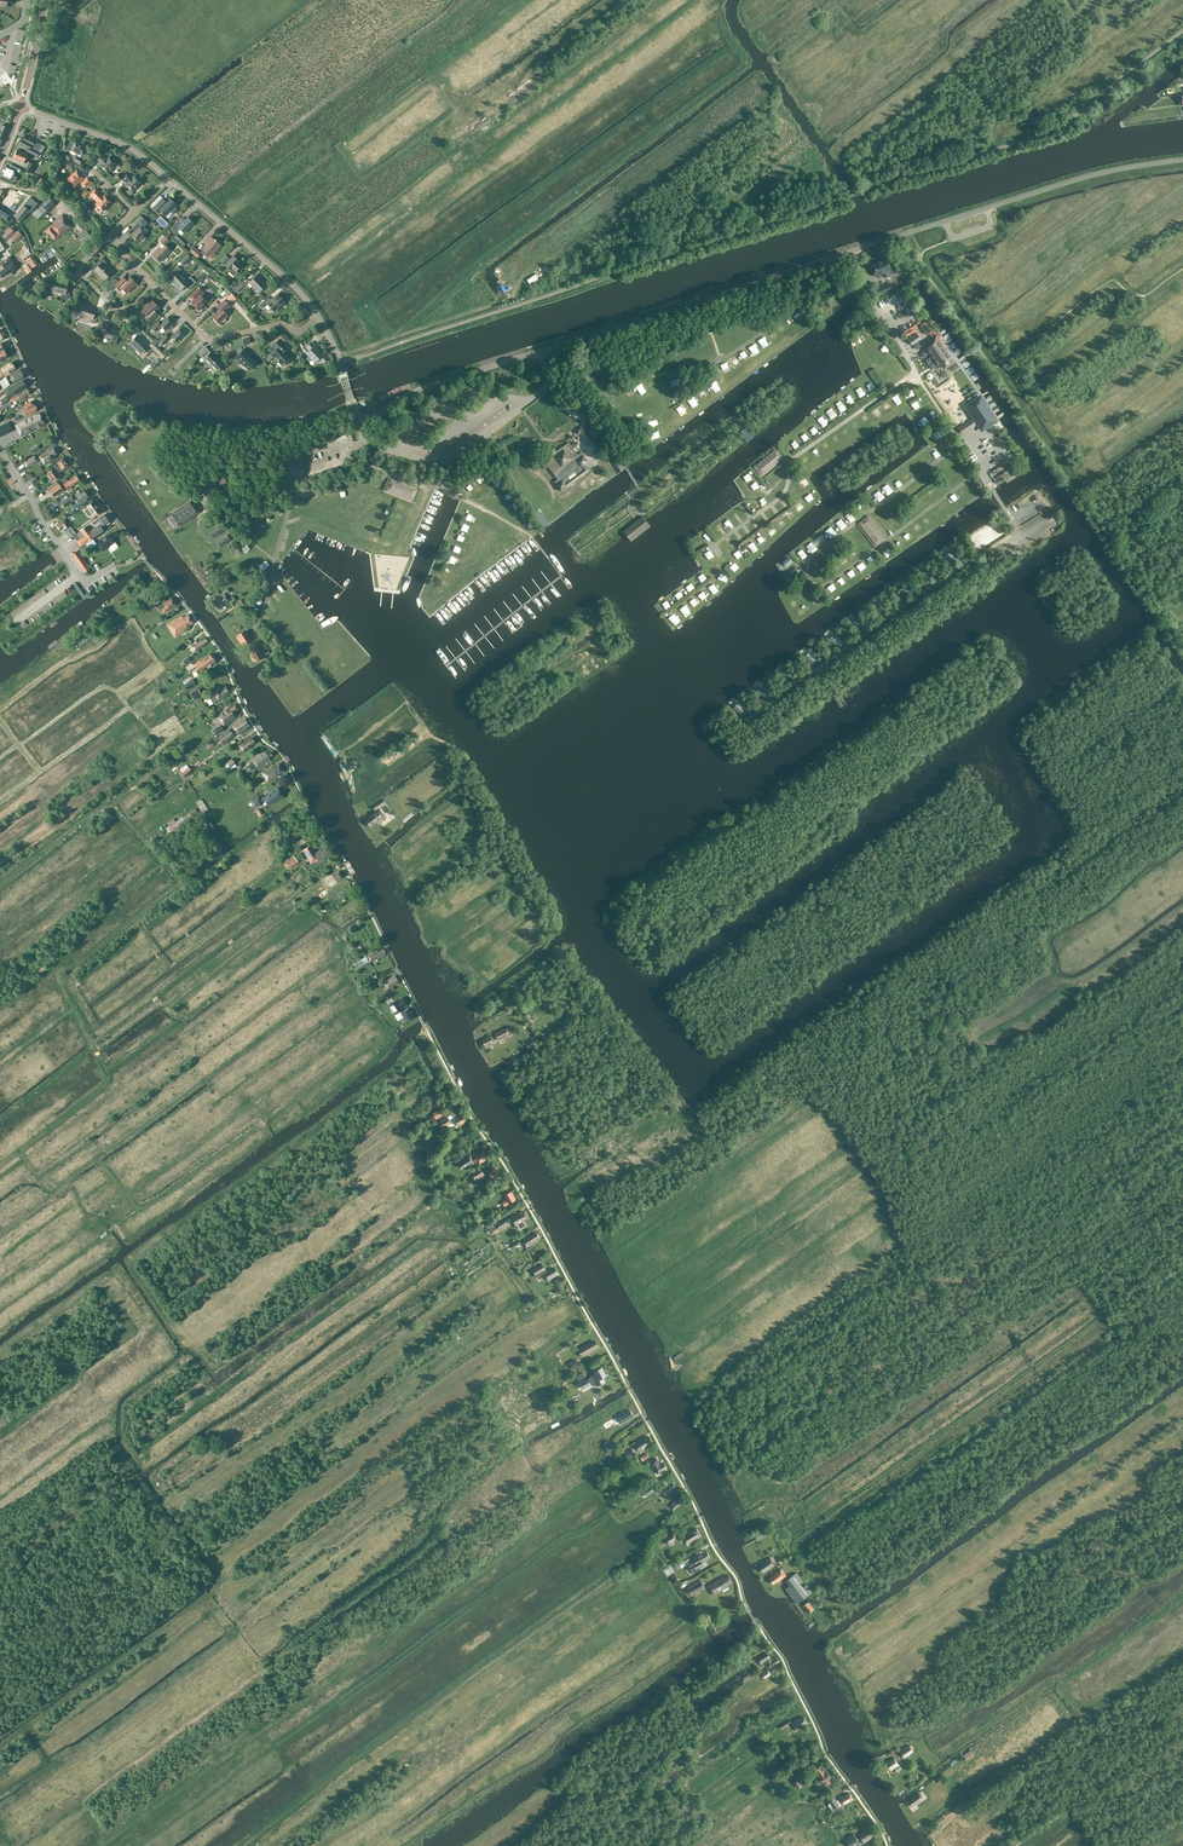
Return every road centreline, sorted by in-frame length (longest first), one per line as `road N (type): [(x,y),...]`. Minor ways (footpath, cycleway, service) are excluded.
road 1 (tertiary): [(363,417),(419,390),(851,251)]
road 2 (tertiary): [(851,251),(1085,177),(1182,160)]
road 3 (track): [(352,403),(292,424),(221,429),(124,406)]
road 4 (tertiary): [(319,318),(285,278),(168,178)]
road 5 (track): [(336,355),(504,302),(518,281)]
road 6 (residential): [(319,318),(298,333),(278,324),(207,340),(152,284)]
road 7 (residential): [(114,566),(86,583),(0,451)]
road 8 (track): [(718,361),(860,272)]
road 9 (tertiary): [(168,178),(124,145),(20,107)]

